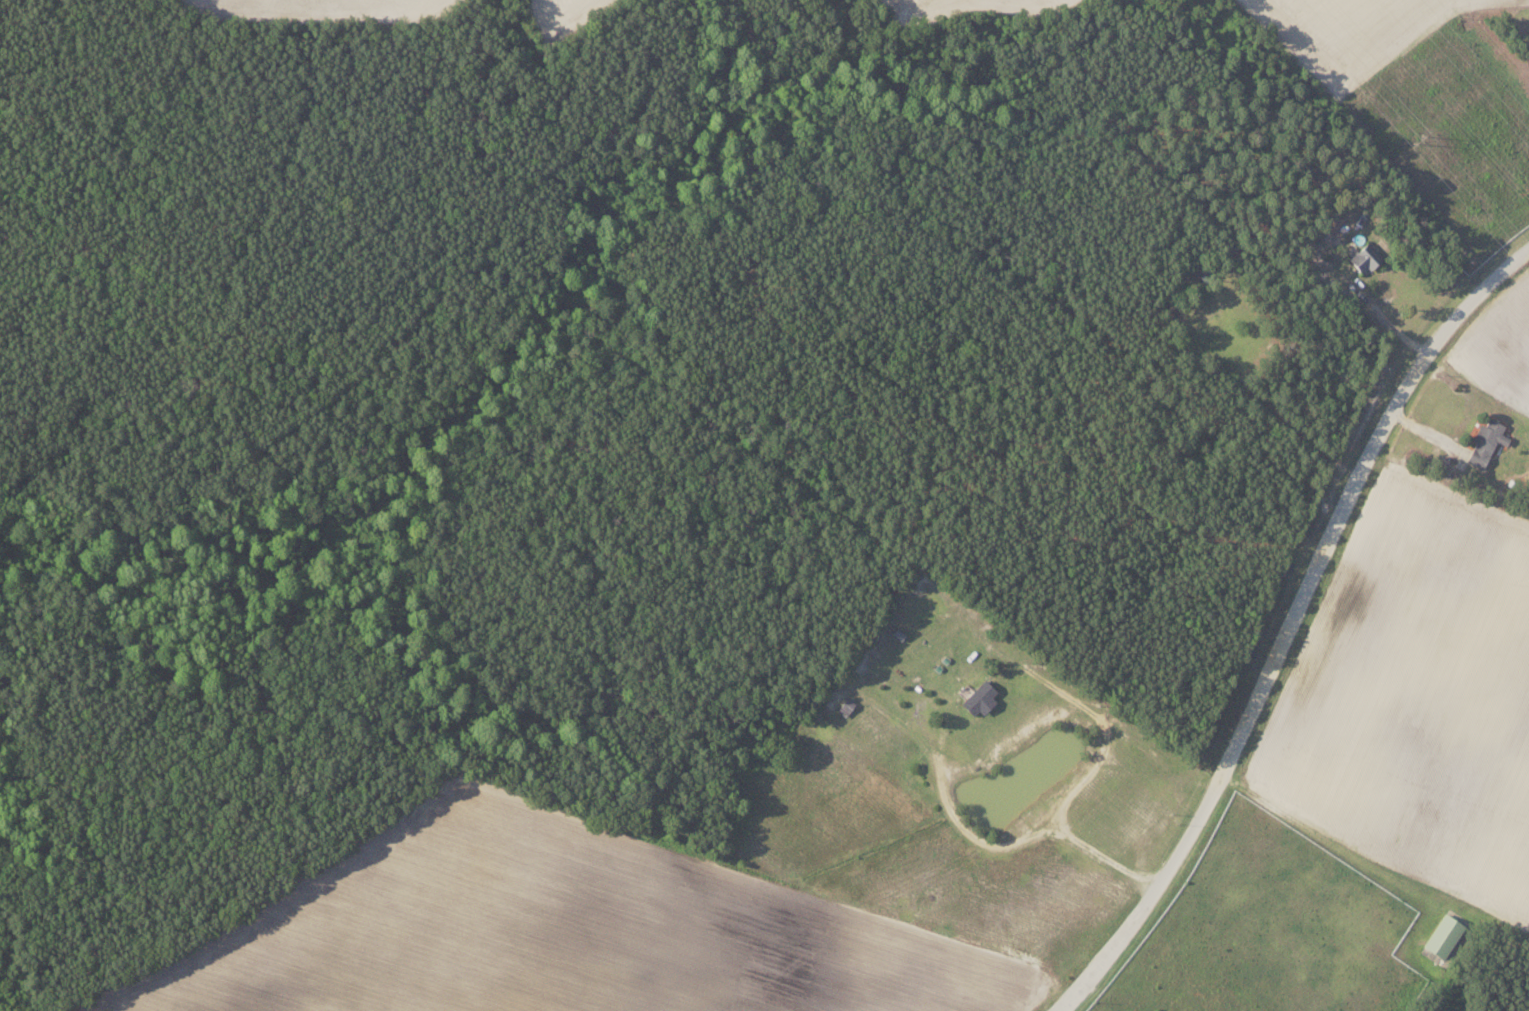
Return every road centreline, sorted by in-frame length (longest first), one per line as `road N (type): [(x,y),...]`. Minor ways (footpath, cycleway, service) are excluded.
road 1 (residential): [(1063,1010),(1167,872),(1400,390),(1467,305),(1528,250)]

